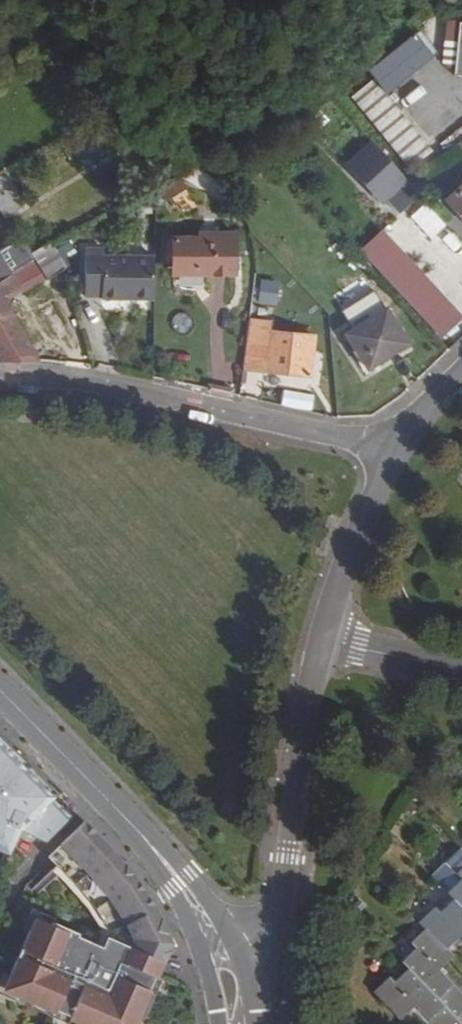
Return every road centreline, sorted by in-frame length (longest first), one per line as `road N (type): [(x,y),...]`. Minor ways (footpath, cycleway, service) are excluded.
road 1 (residential): [(397,449),(69,381),(0,379)]
road 2 (secondary): [(0,691),(172,872),(227,957)]
road 3 (residential): [(227,957),(268,922),(283,886),(321,640)]
road 4 (residential): [(321,640),(397,449)]
road 5 (residential): [(321,640),(461,670)]

